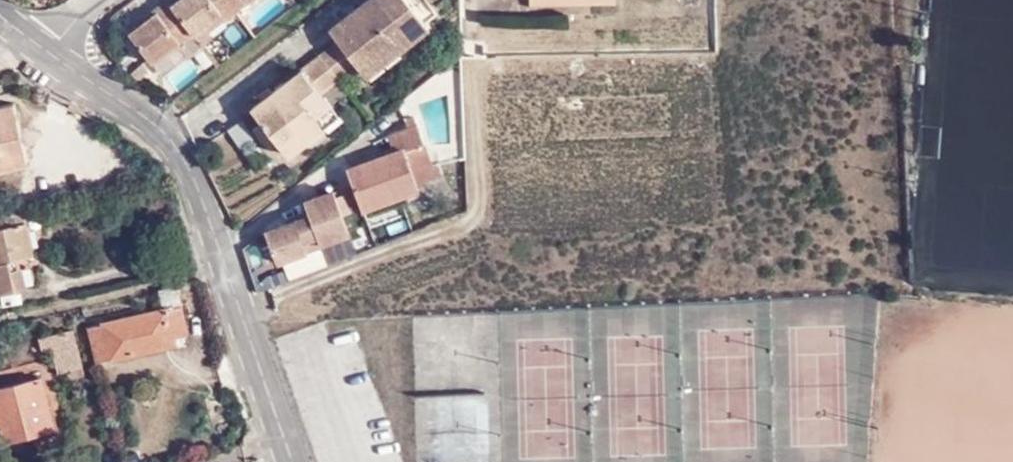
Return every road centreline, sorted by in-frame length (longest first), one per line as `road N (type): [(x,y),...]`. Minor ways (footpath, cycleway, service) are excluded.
road 1 (residential): [(37,47),(161,120),(189,171),(292,461)]

